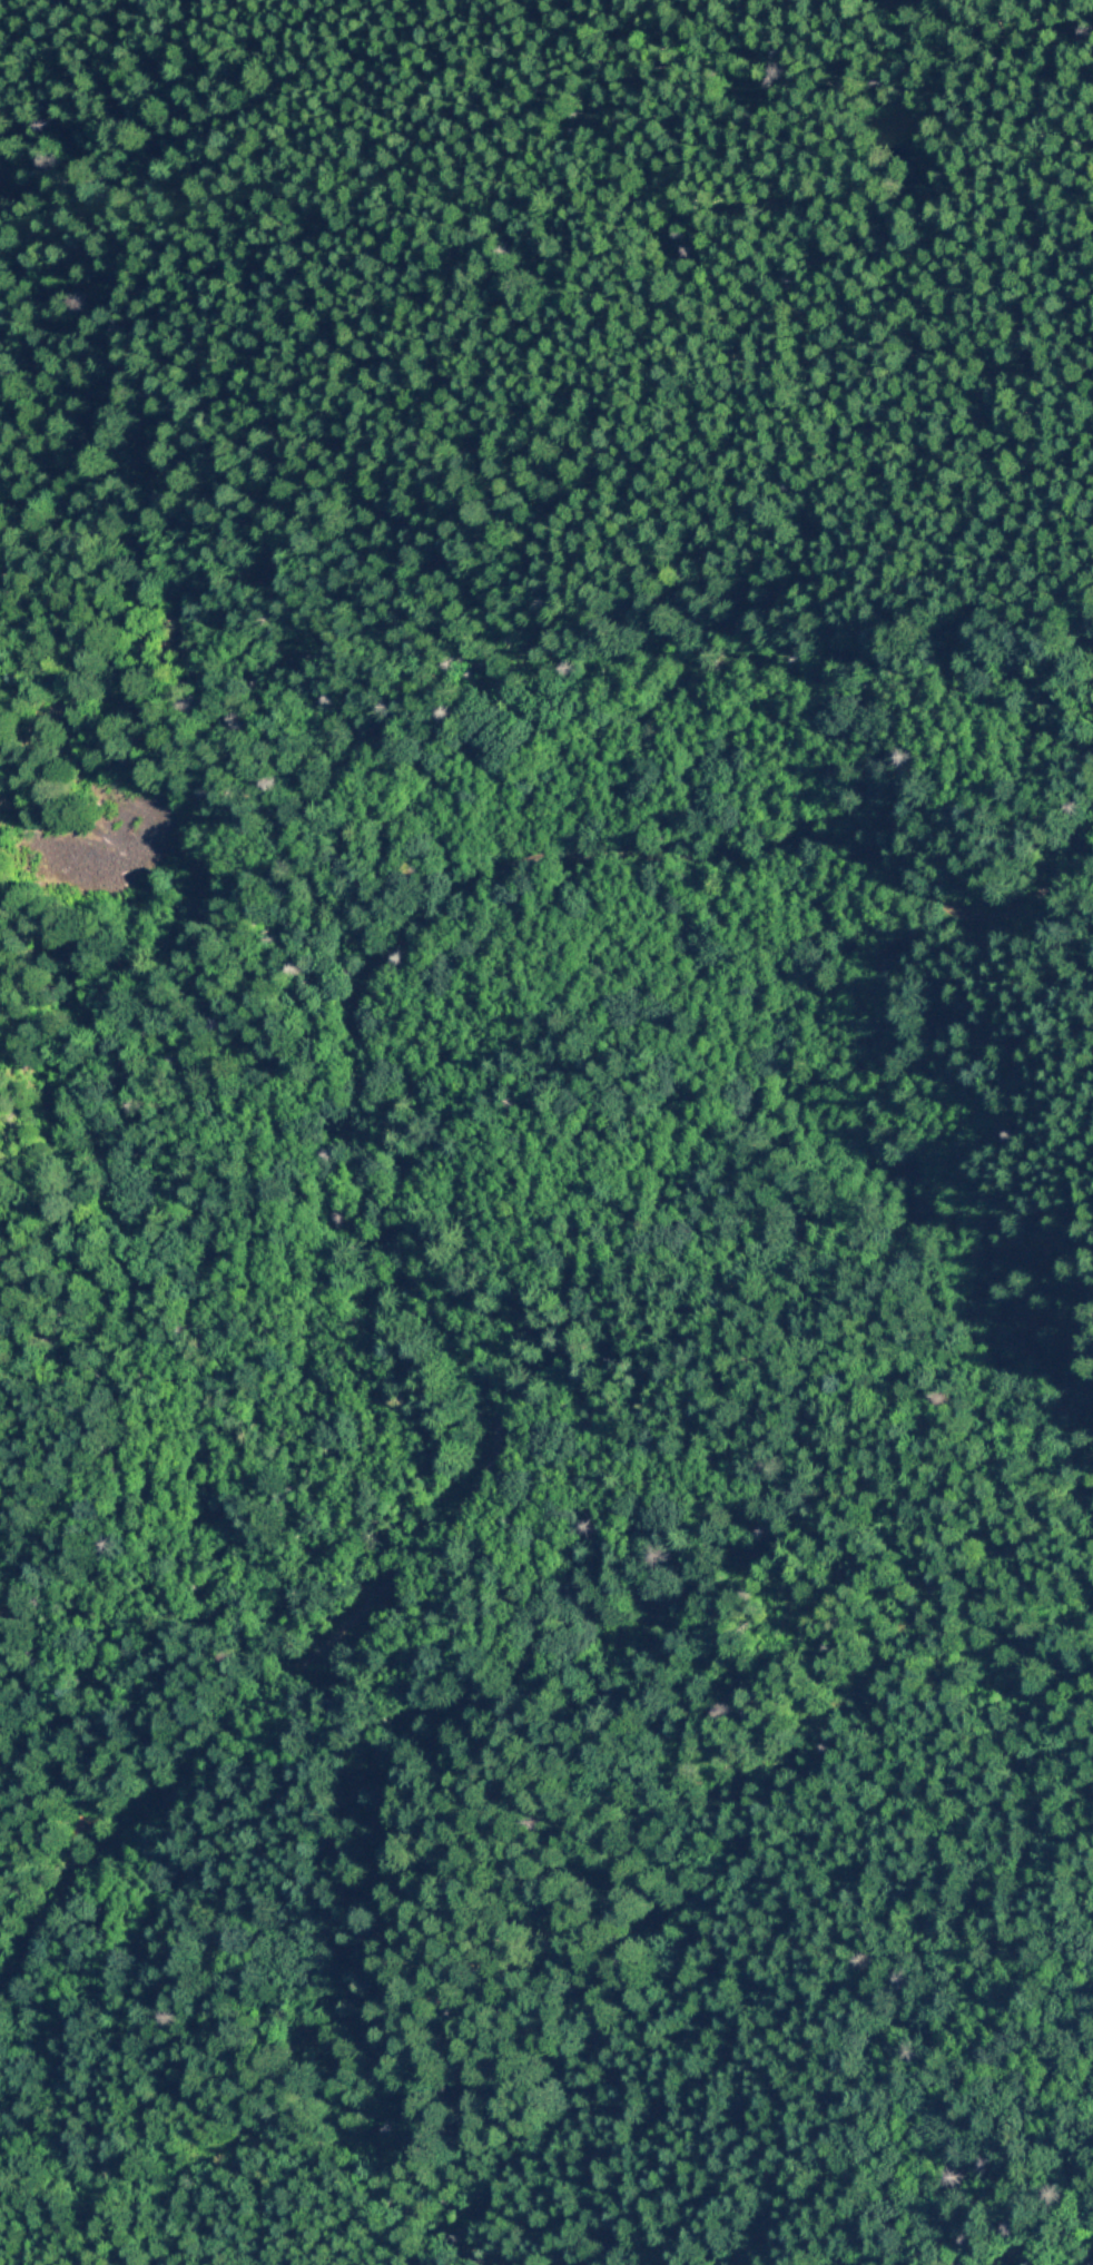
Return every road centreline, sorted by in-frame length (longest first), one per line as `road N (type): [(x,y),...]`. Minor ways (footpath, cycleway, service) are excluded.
road 1 (track): [(1092,783),(963,934),(866,848),(649,847),(546,858),(437,887),(385,926),(343,974),(309,1062),(329,1156),(496,1445),(0,1959)]

